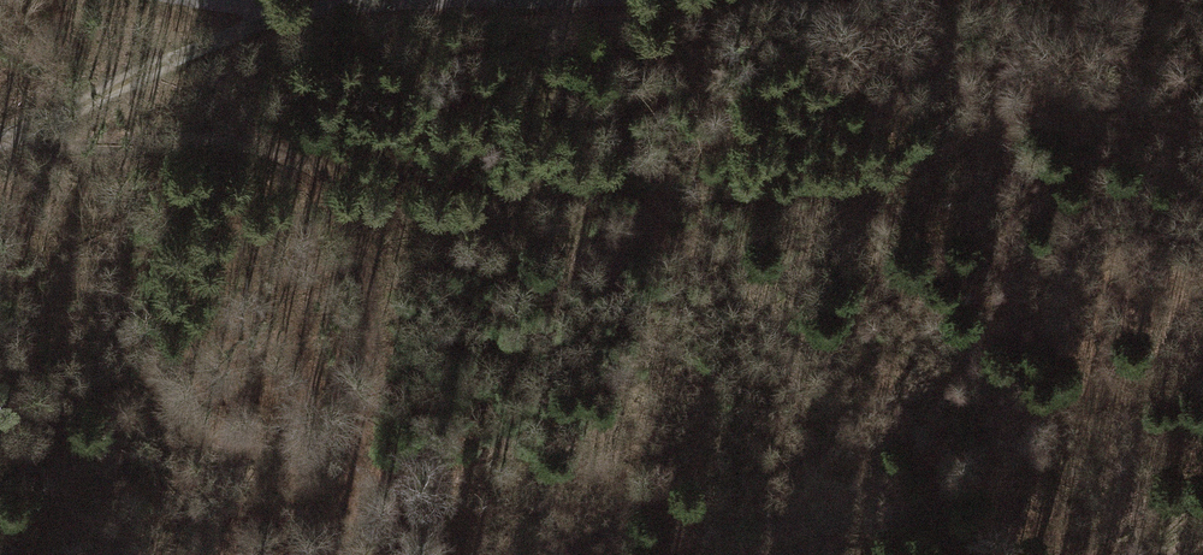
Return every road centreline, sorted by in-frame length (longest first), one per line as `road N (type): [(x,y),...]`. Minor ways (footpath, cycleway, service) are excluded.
road 1 (track): [(297,164),(712,194),(883,174),(1048,99)]
road 2 (track): [(0,142),(192,142),(297,164),(356,217),(366,303),(353,445),(325,554)]
road 3 (track): [(180,0),(260,16),(623,0)]
road 4 (track): [(0,137),(260,16)]

